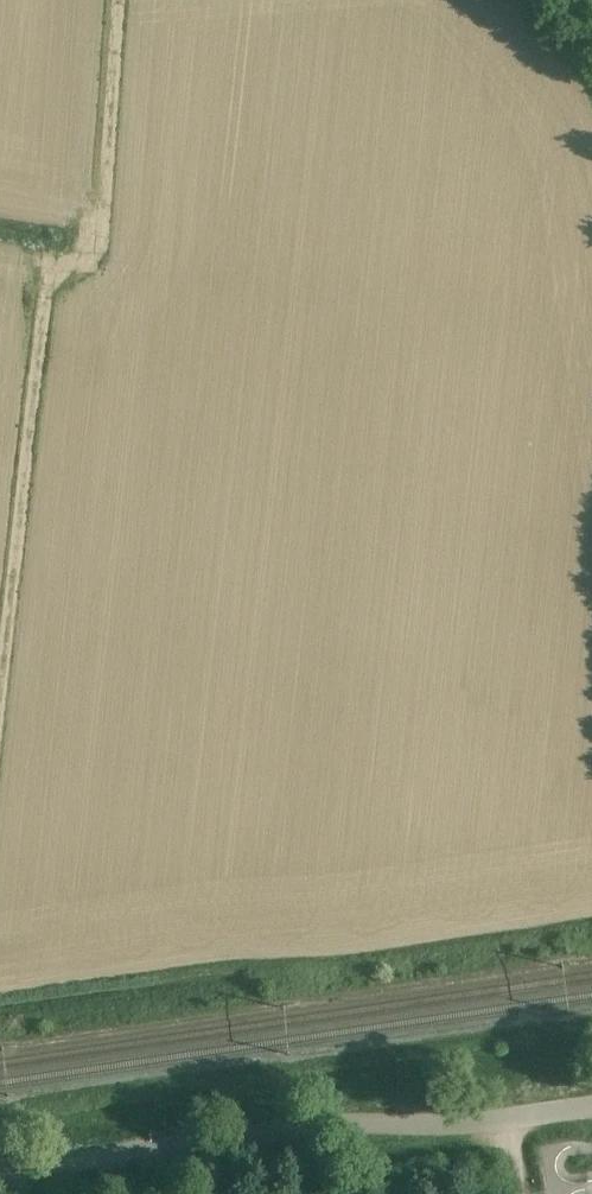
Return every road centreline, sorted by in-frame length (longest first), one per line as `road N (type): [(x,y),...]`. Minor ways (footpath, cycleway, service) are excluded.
road 1 (unclassified): [(0,1169),(312,1126),(446,1124),(591,1107)]

